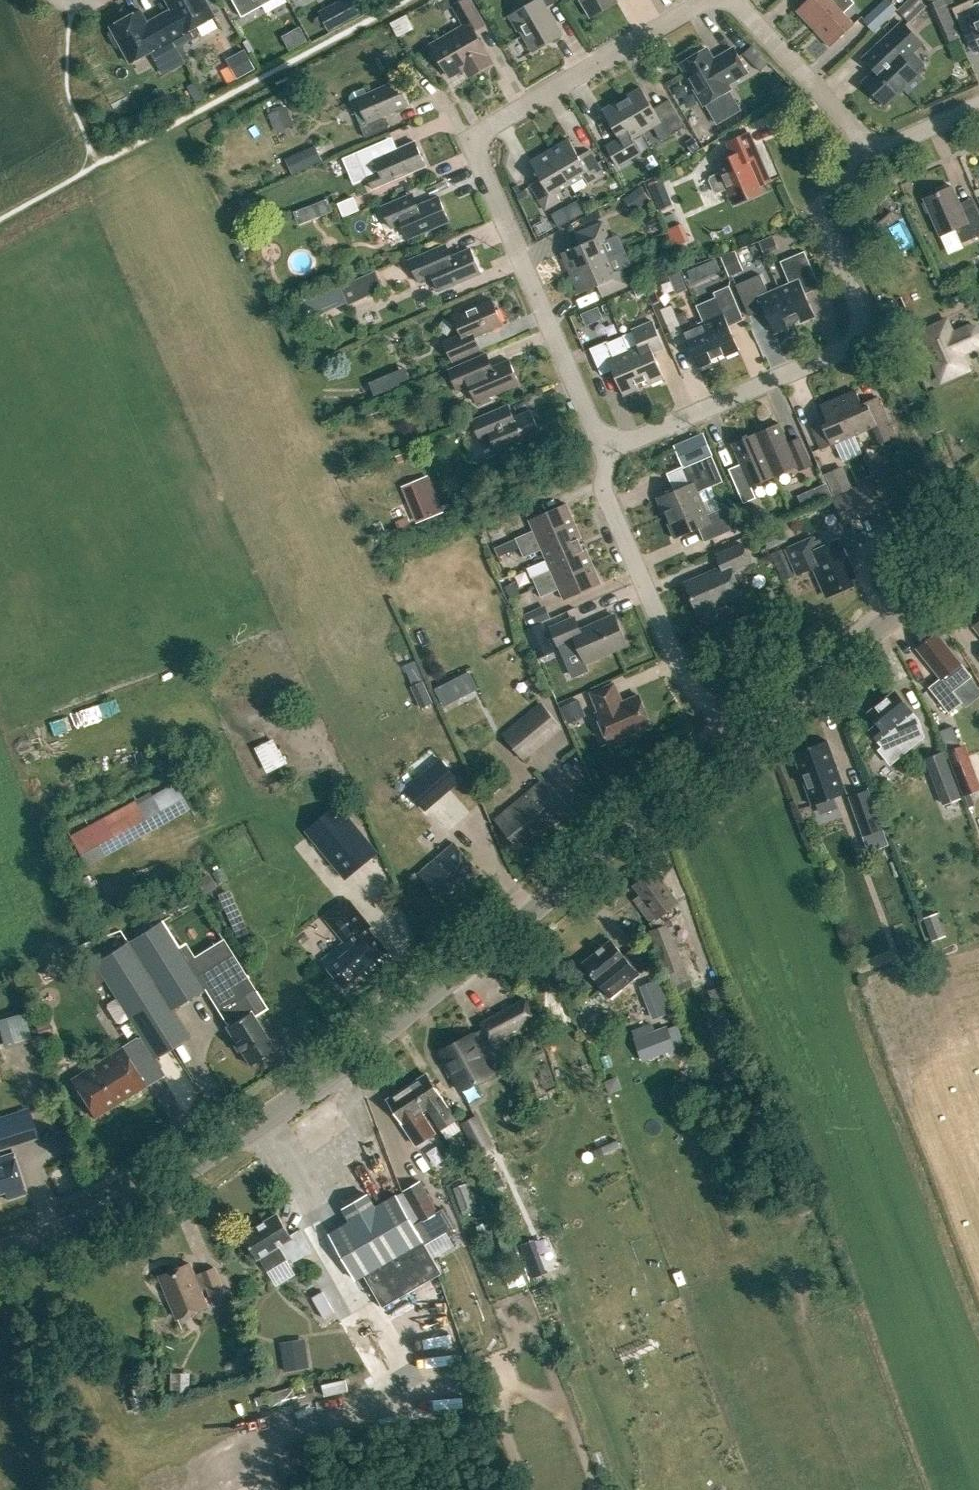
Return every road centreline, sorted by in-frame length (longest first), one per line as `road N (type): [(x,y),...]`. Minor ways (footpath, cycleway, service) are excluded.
road 1 (tertiary): [(0,1252),(145,1193),(262,1121),(735,744)]
road 2 (residential): [(606,452),(476,143),(494,122),(706,0)]
road 3 (residential): [(606,452),(856,336),(860,318),(825,232),(825,210),(878,150)]
road 4 (residential): [(735,744),(683,673),(603,488),(606,452)]
road 5 (tertiary): [(735,744),(978,541)]
road 6 (residential): [(732,0),(878,150)]

